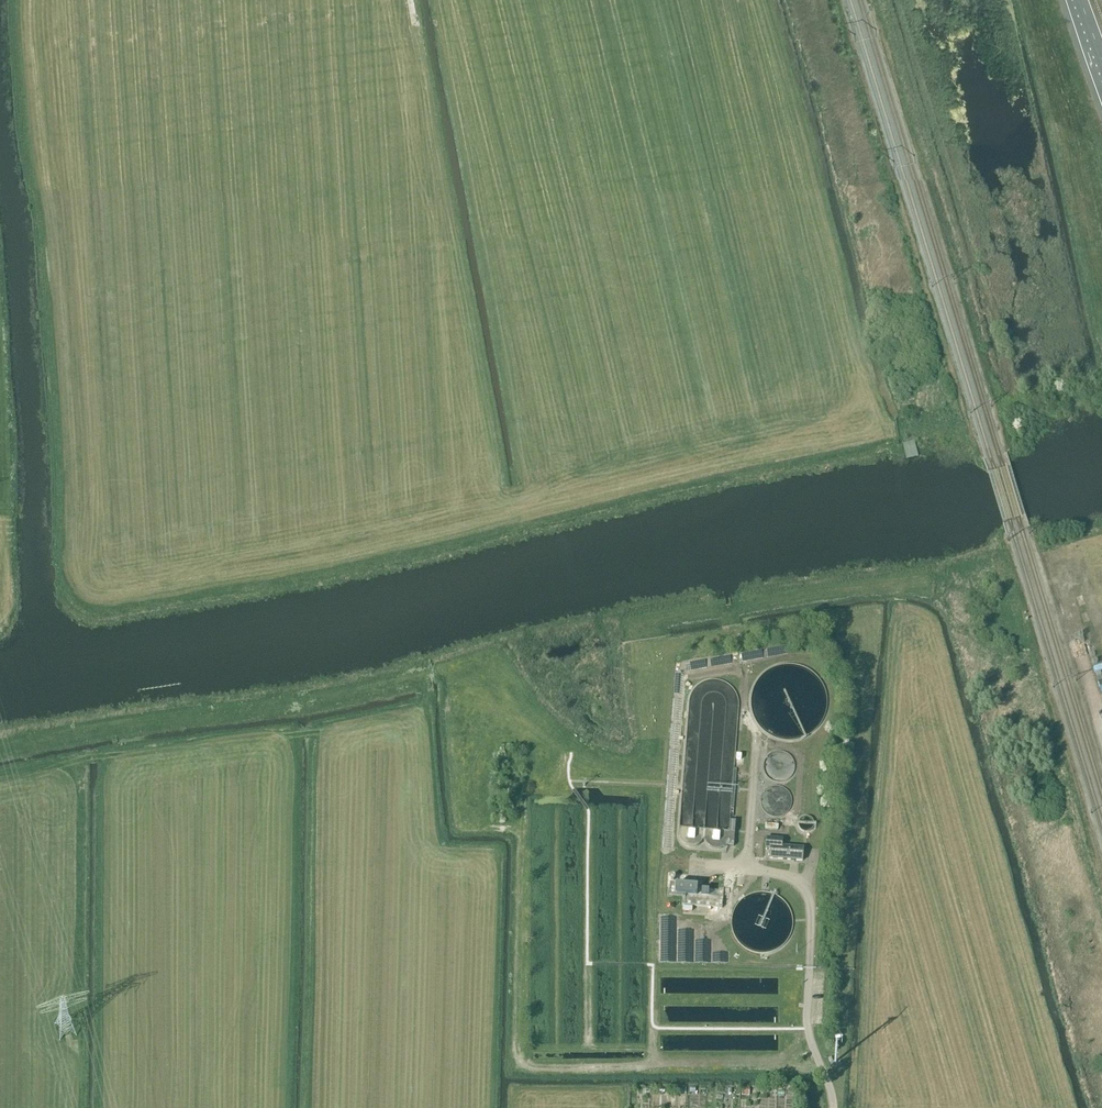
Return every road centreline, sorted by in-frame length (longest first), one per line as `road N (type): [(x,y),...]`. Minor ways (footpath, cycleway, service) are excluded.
road 1 (unclassified): [(833,1107),(807,1029),(809,969)]

